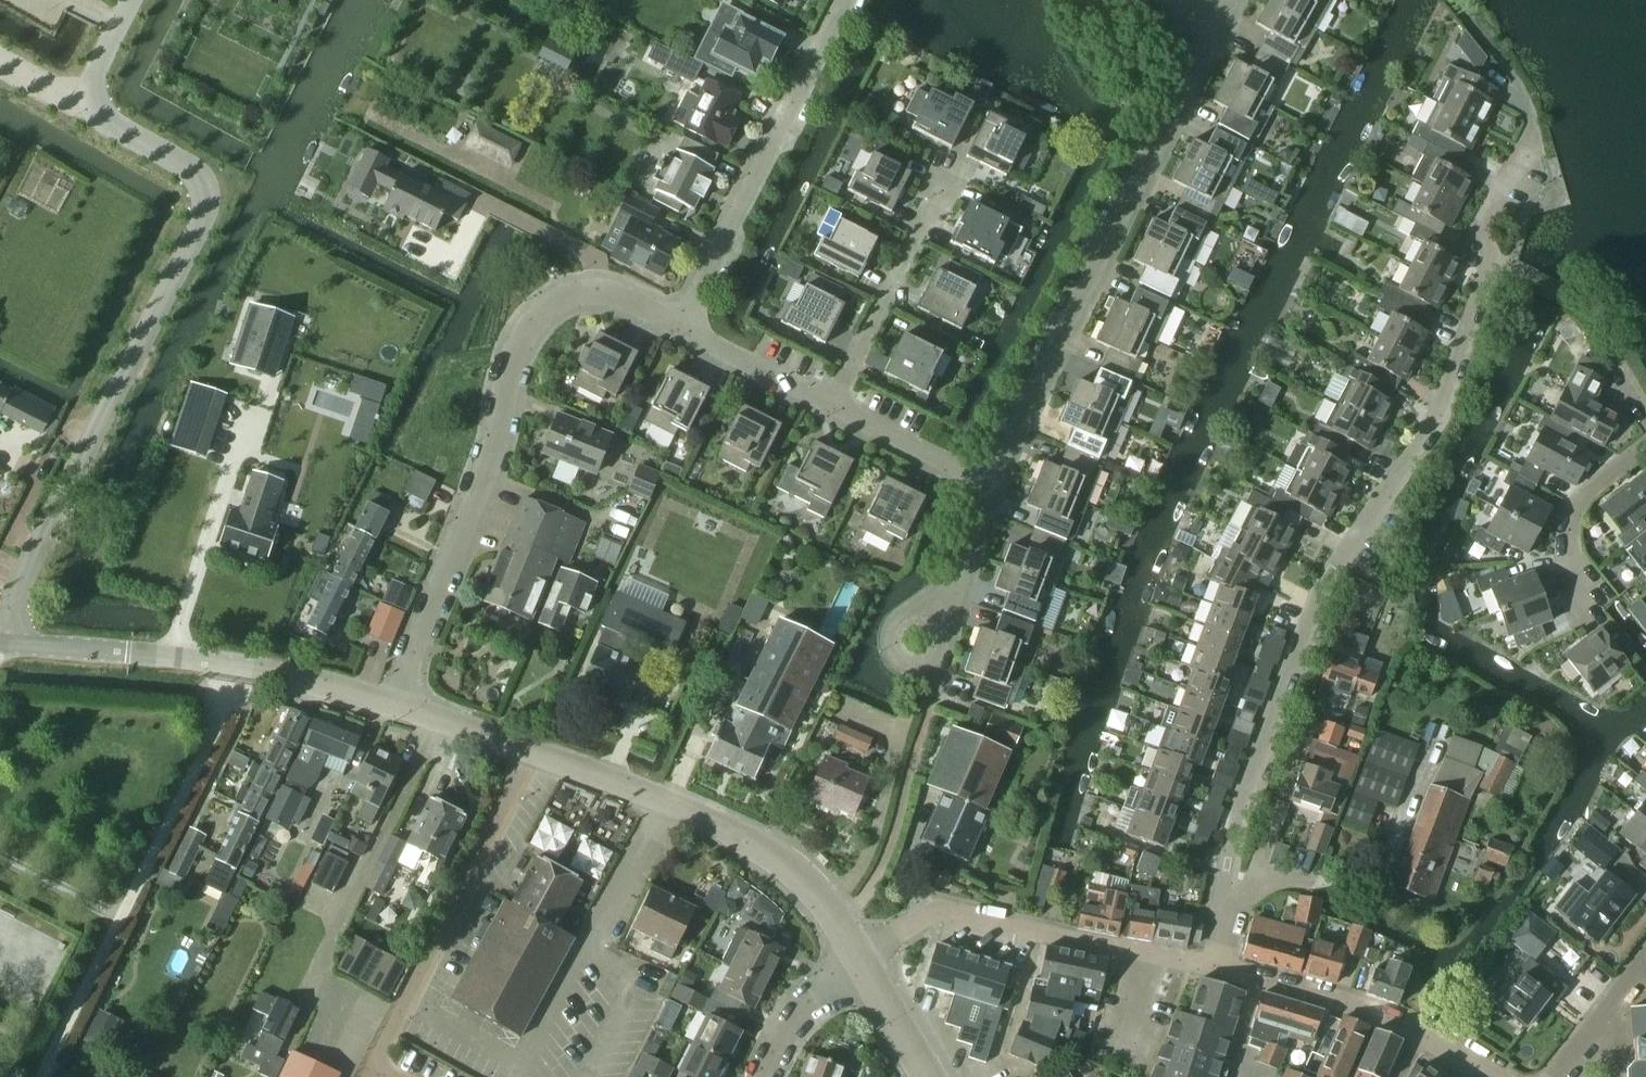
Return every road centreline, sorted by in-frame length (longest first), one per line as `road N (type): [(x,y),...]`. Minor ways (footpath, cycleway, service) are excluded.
road 1 (residential): [(1214,964),(1234,851),(1297,661),(1330,580),(1440,413),(1496,260),(1480,226),(1530,132),(1525,105),(1498,64)]
road 2 (residential): [(75,106),(195,167),(206,193),(203,222),(22,588),(7,642)]
road 3 (residential): [(686,325),(616,297),(574,296),(542,313),(510,373),(502,436),(401,704)]
road 4 (residential): [(1220,14),(996,485)]
road 5 (tertiary): [(401,704),(241,665),(7,642)]
road 6 (tertiary): [(859,956),(820,903),(763,849),(727,828),(532,753)]
road 7 (residential): [(395,1076),(375,1068),(532,753)]
road 8 (residential): [(1214,964),(937,910),(859,956)]
road 9 (residential): [(686,325),(846,0)]
road 10 (residential): [(834,404),(942,181)]
road 11 (residential): [(1426,1033),(1214,964)]
road 12 (residential): [(1589,608),(1569,560),(1568,519),(1579,499),(1645,443)]
road 13 (residential): [(996,485),(834,404)]
road 14 (residential): [(834,404),(686,325)]
road 15 (residential): [(959,603),(940,665),(918,670),(897,657),(894,637),(914,615)]
road 16 (residential): [(764,1076),(822,991),(859,956)]
road 17 (residential): [(1551,1076),(1645,959)]
road 18 (tertiary): [(532,753),(401,704)]
road 19 (tertiary): [(929,1076),(859,956)]
road 20 (residential): [(996,485),(959,603)]

